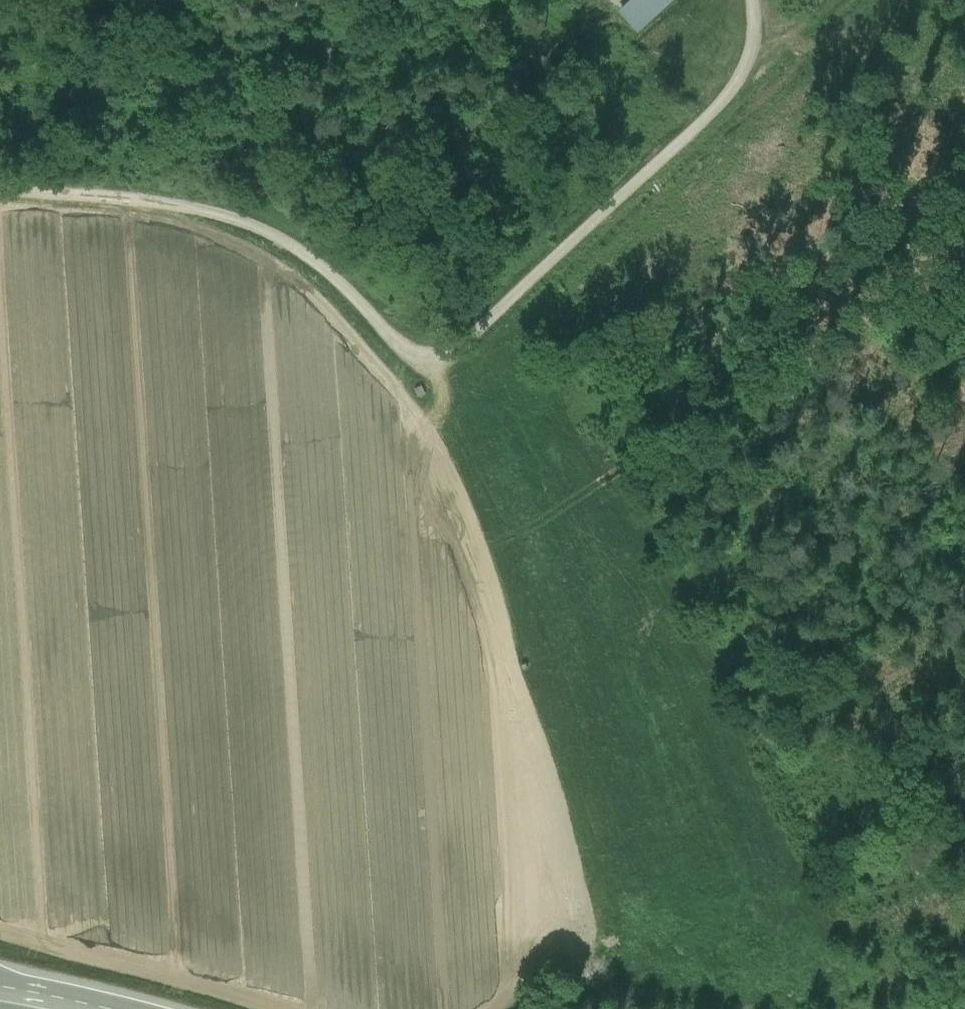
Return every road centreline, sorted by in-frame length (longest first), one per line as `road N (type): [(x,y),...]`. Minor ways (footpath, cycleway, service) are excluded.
road 1 (track): [(0,181),(144,198),(283,237),(349,282),(437,376),(847,0)]

